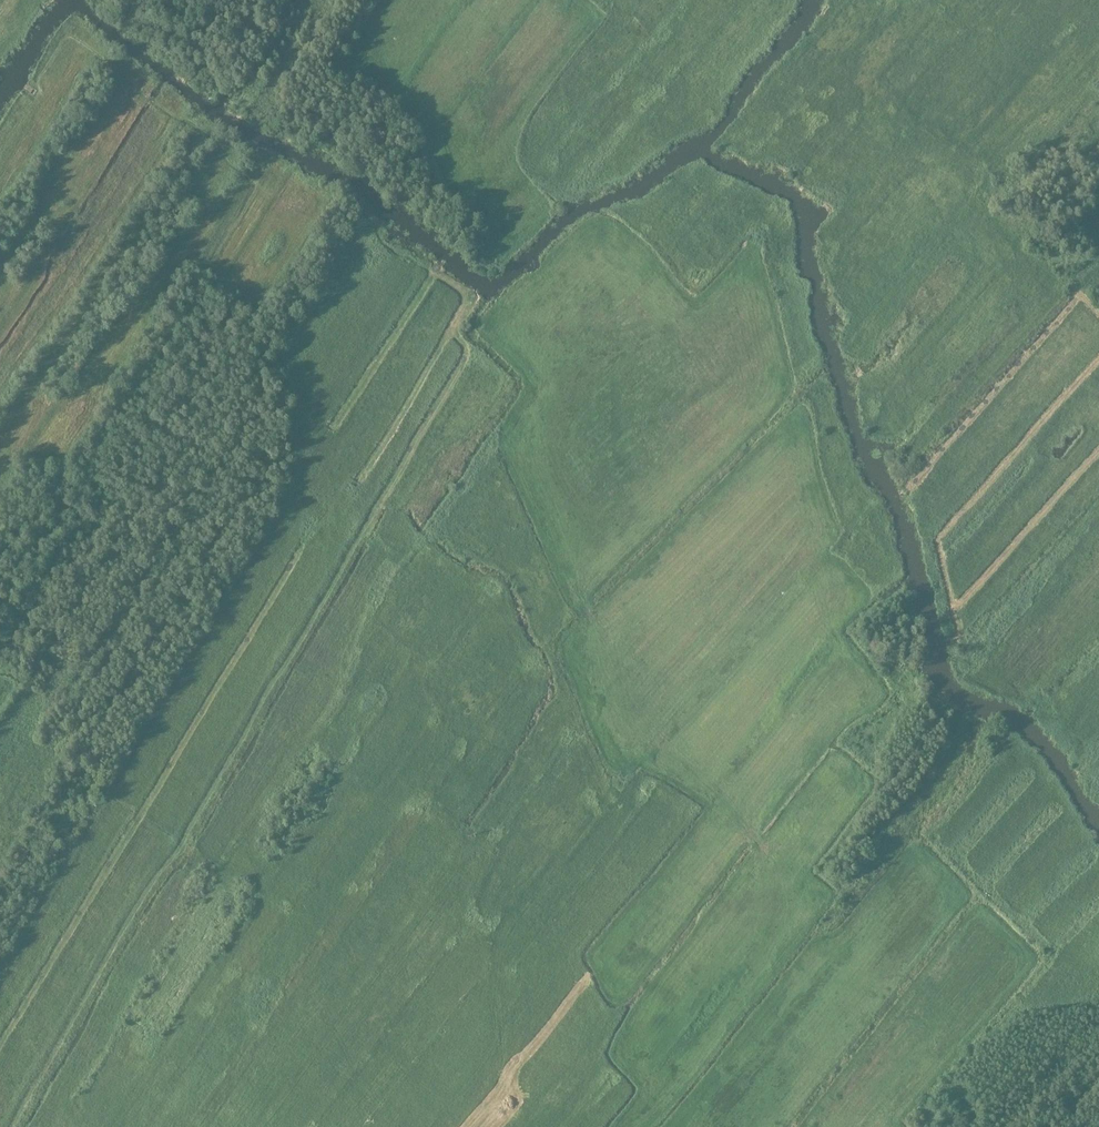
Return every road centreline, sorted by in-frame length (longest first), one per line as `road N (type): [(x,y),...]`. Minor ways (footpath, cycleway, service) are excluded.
road 1 (track): [(465,352),(346,572),(13,1126)]

